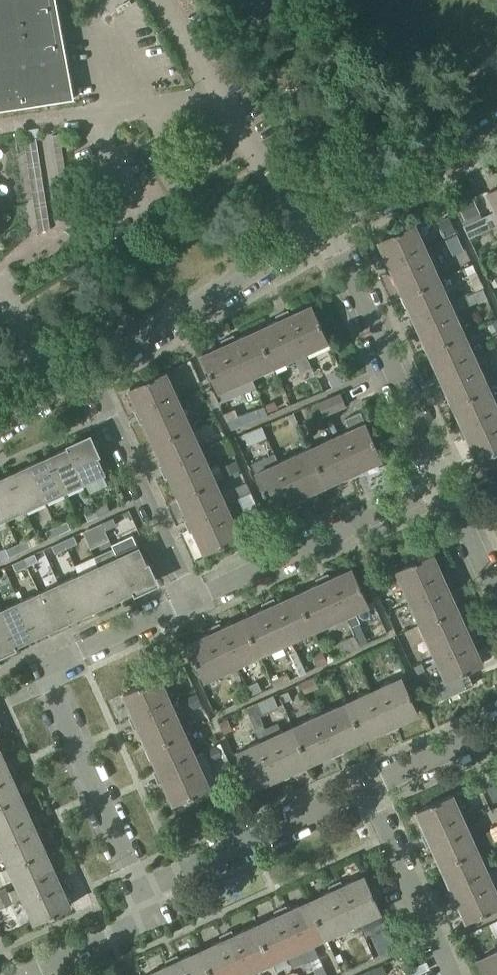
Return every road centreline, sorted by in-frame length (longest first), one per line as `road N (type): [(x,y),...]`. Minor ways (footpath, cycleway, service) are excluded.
road 1 (residential): [(140,891),(37,671),(193,598)]
road 2 (unclassified): [(304,242),(157,0)]
road 3 (residential): [(448,483),(326,229)]
road 4 (residential): [(193,598),(448,483)]
road 5 (residential): [(88,372),(304,242)]
road 6 (residential): [(140,891),(368,787)]
road 7 (residential): [(193,598),(88,372)]
road 8 (residential): [(451,974),(368,787)]
road 9 (residential): [(326,229),(496,129)]
road 10 (residential): [(29,974),(141,924),(147,915),(140,891)]
road 11 (residential): [(368,787),(496,727)]

